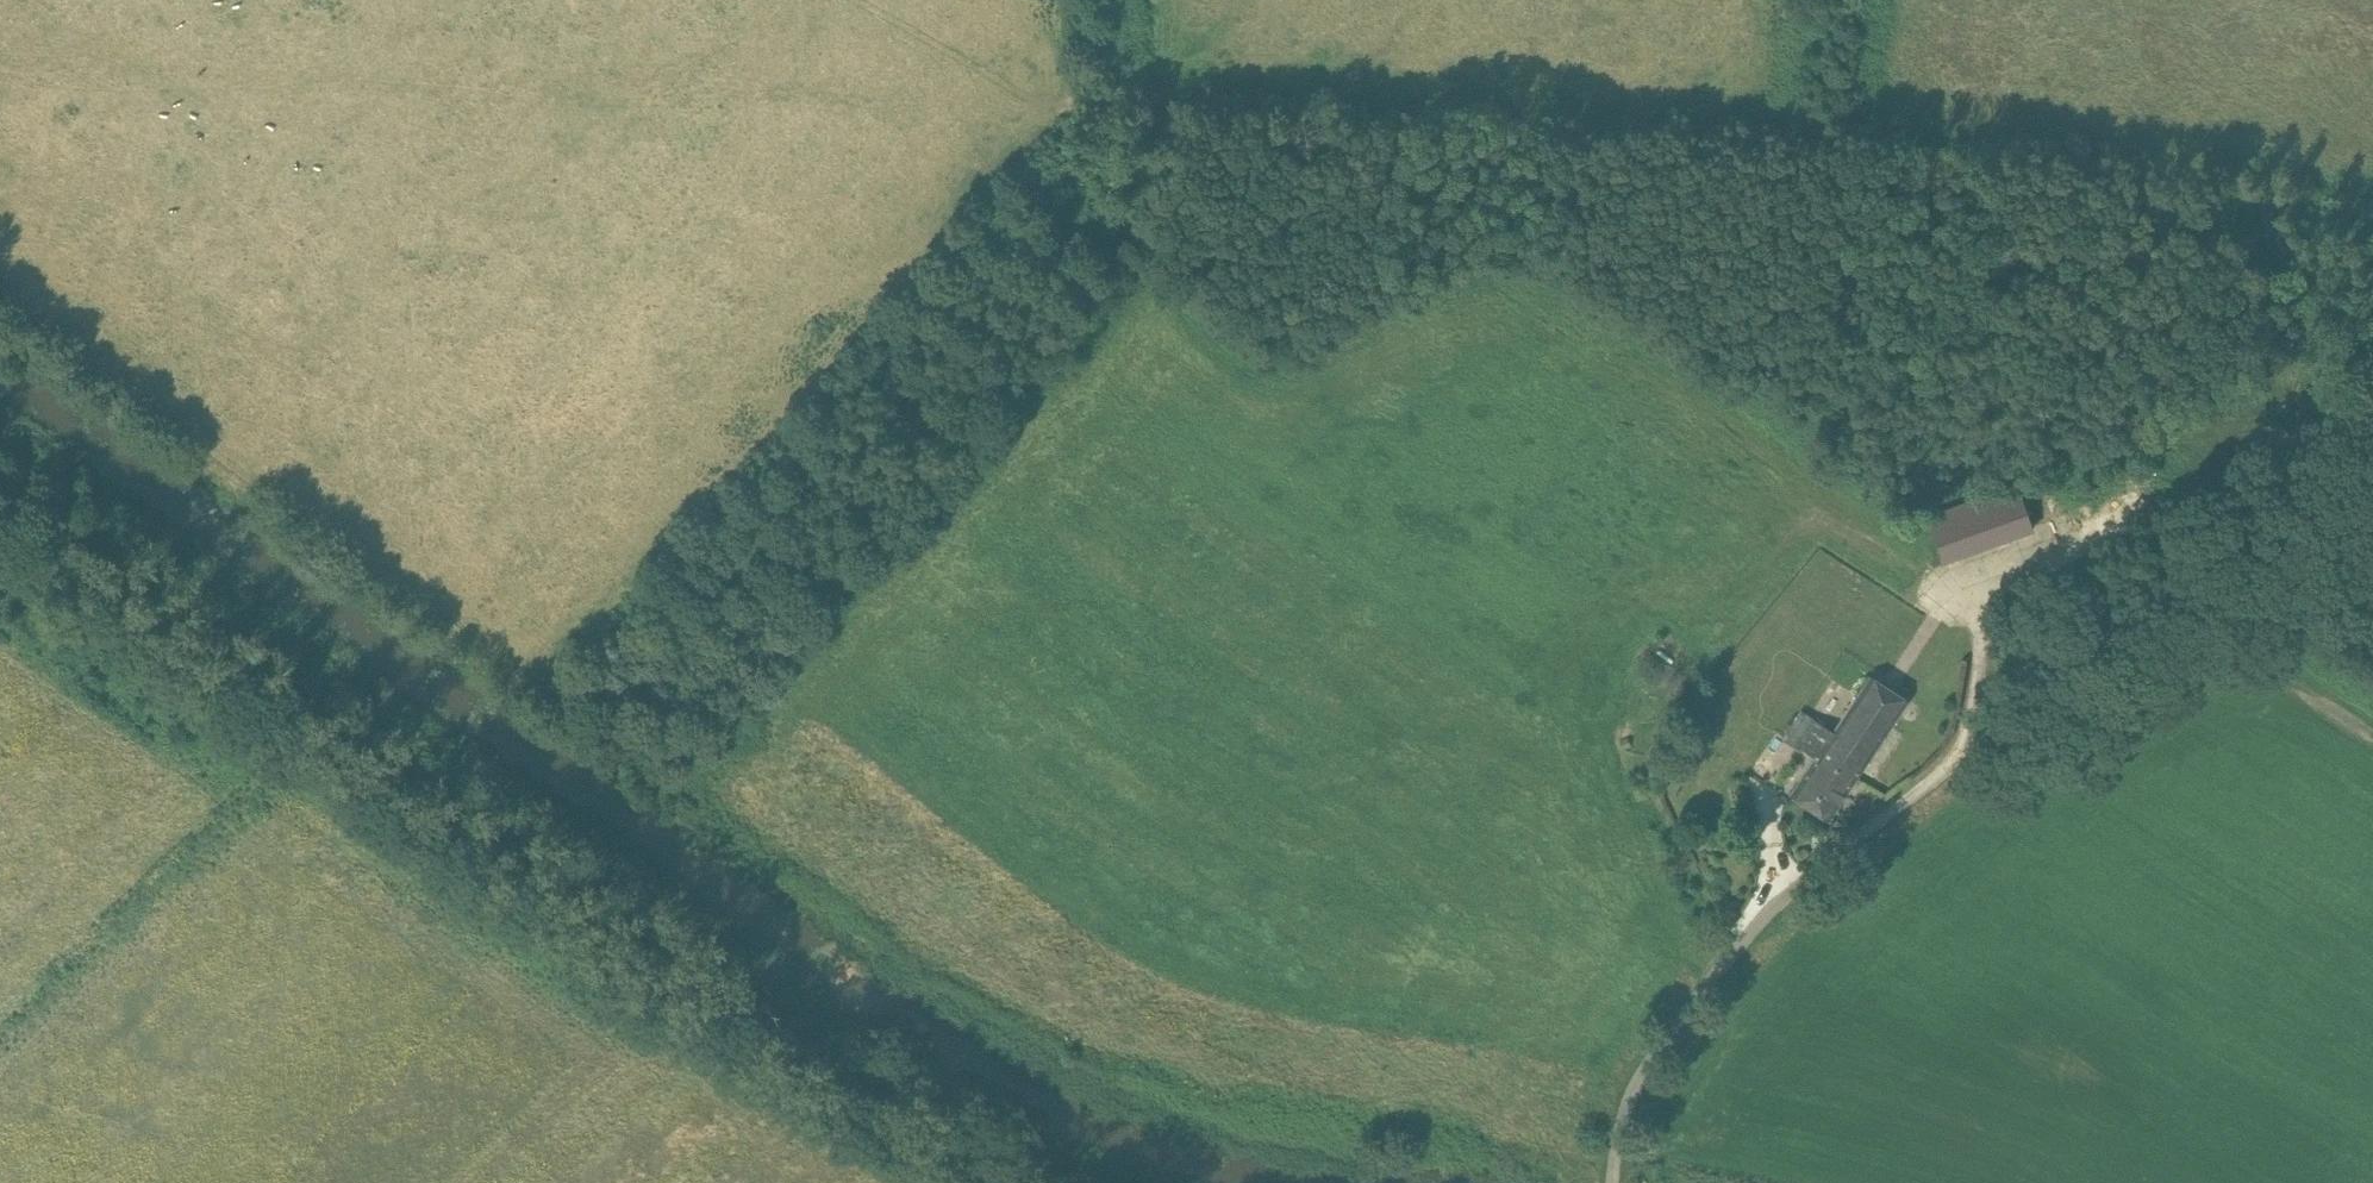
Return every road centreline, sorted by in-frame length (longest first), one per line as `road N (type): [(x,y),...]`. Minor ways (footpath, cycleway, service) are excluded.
road 1 (unclassified): [(2076,687),(1855,834),(1766,914),(1647,1064),(1619,1128),(1613,1171)]
road 2 (track): [(2372,533),(2076,687)]

